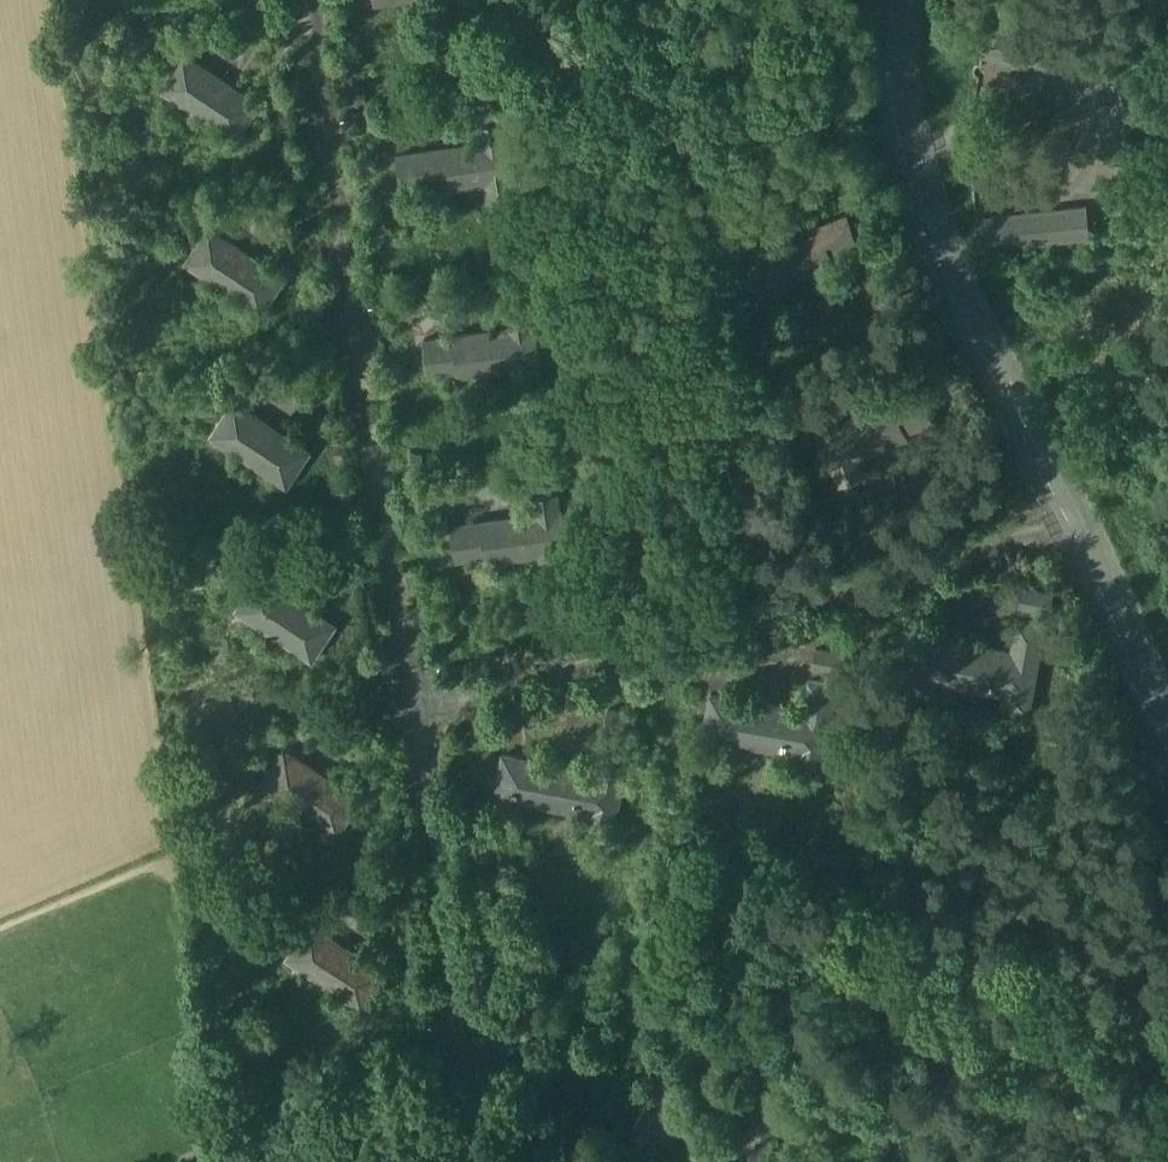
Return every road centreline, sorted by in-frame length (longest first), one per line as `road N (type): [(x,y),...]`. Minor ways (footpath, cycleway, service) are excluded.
road 1 (residential): [(329,0),(422,644),(444,676)]
road 2 (residential): [(444,676),(480,679),(800,588),(1062,502)]
road 3 (residential): [(1062,502),(943,273),(893,103),(894,0)]
road 4 (residential): [(444,676),(440,727),(487,1006),(625,1101)]
road 5 (unclassified): [(1167,753),(1062,502)]

